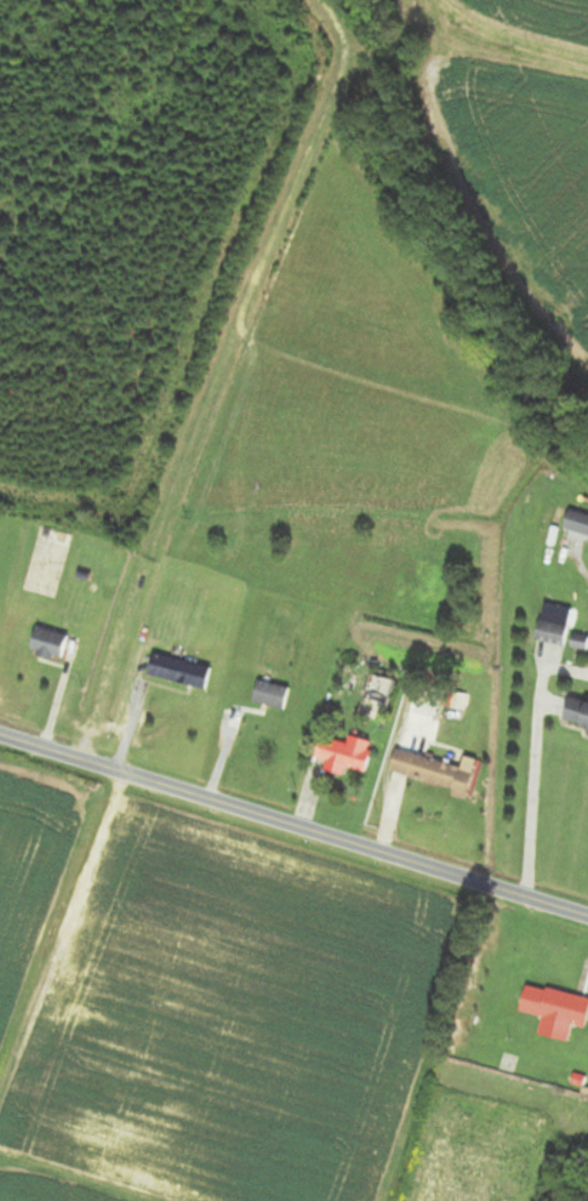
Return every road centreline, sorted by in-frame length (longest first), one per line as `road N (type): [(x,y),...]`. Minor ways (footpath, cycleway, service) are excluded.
road 1 (residential): [(0,733),(587,912)]

